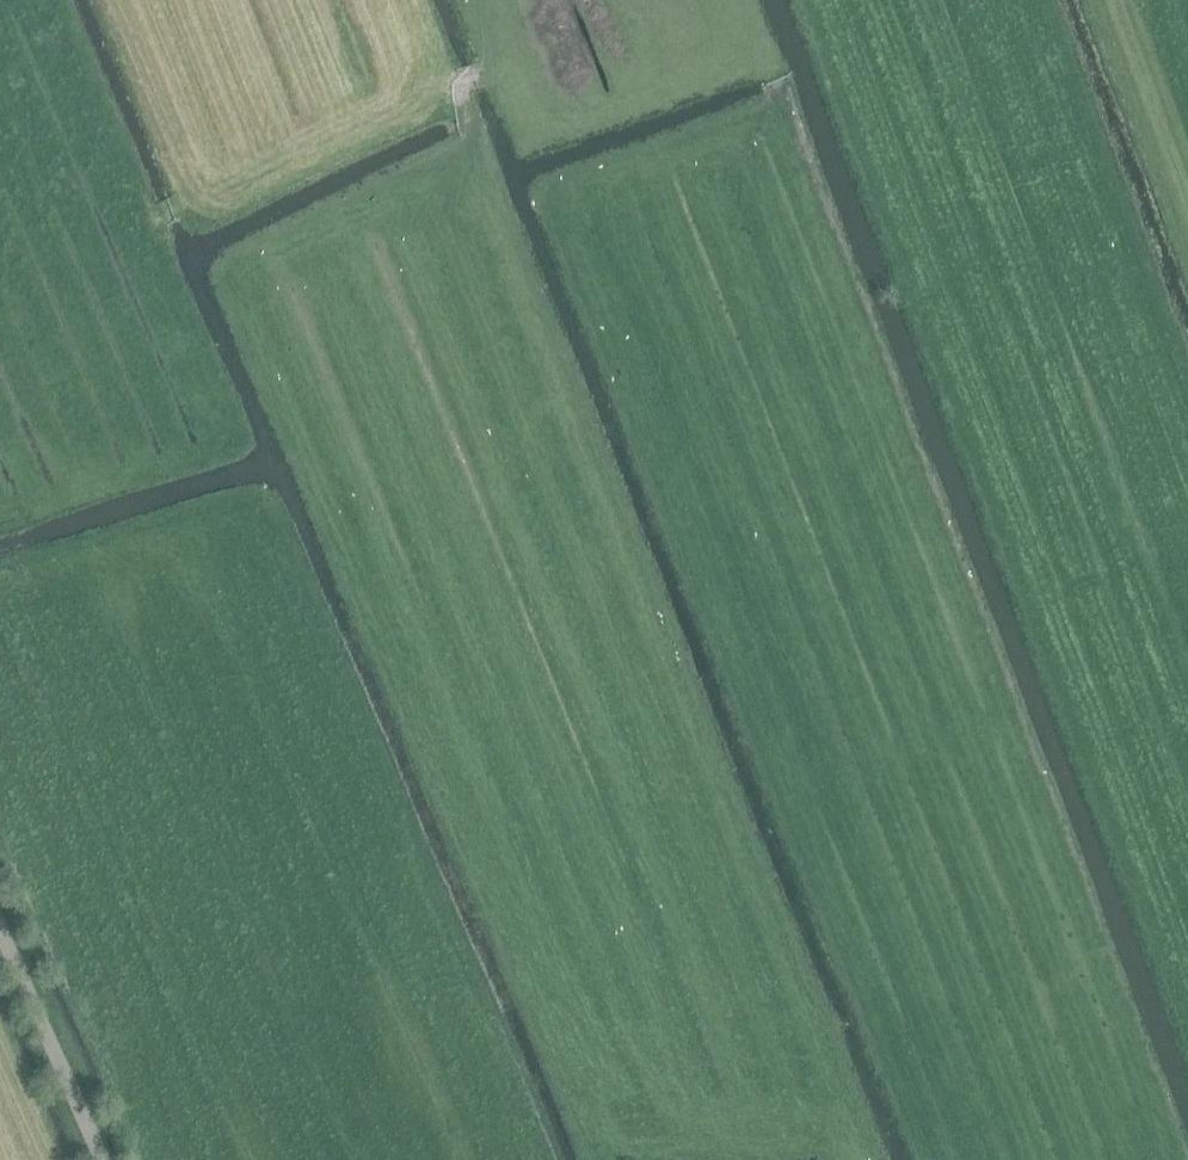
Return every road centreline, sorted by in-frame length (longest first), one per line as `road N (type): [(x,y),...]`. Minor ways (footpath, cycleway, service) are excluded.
road 1 (unclassified): [(99,1159),(0,937)]

